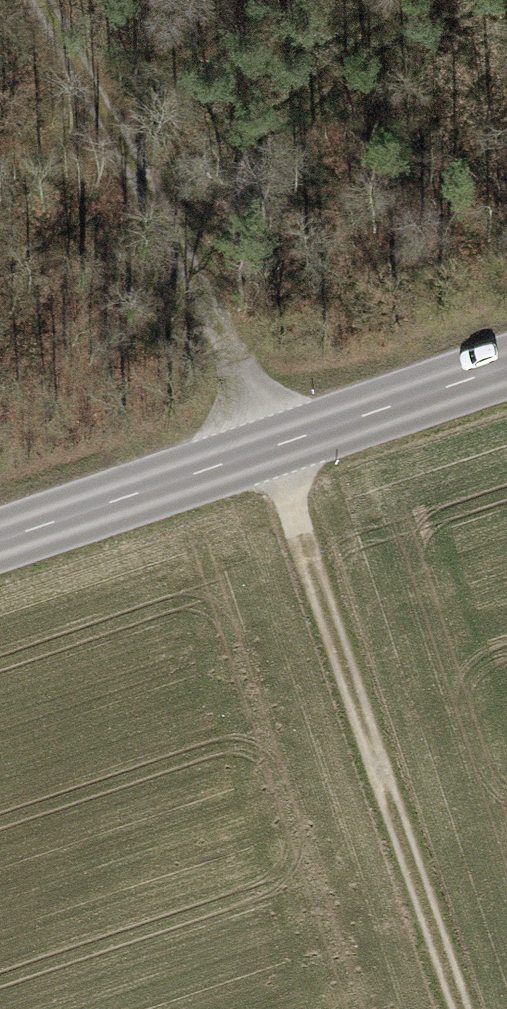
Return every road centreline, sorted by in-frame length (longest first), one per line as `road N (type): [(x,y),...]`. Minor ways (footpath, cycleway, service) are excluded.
road 1 (track): [(45,0),(212,308),(270,452),(453,1008)]
road 2 (tertiary): [(506,368),(0,543)]

